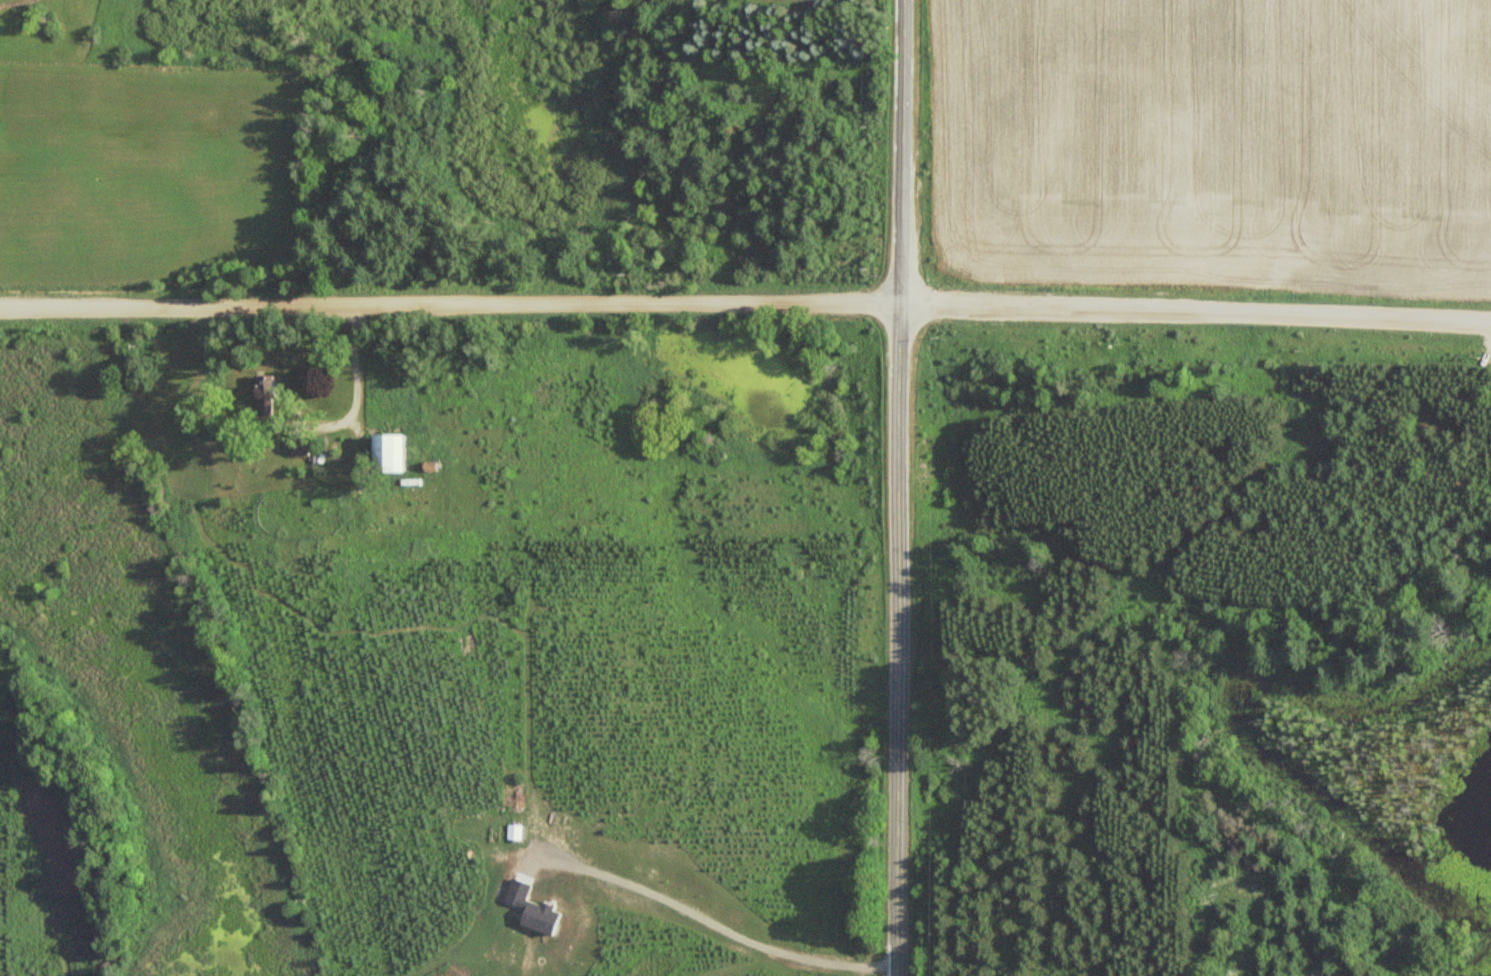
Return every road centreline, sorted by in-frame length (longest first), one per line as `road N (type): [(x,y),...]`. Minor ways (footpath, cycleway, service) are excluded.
road 1 (residential): [(1490,324),(900,301),(0,308)]
road 2 (tertiary): [(897,975),(900,0)]

